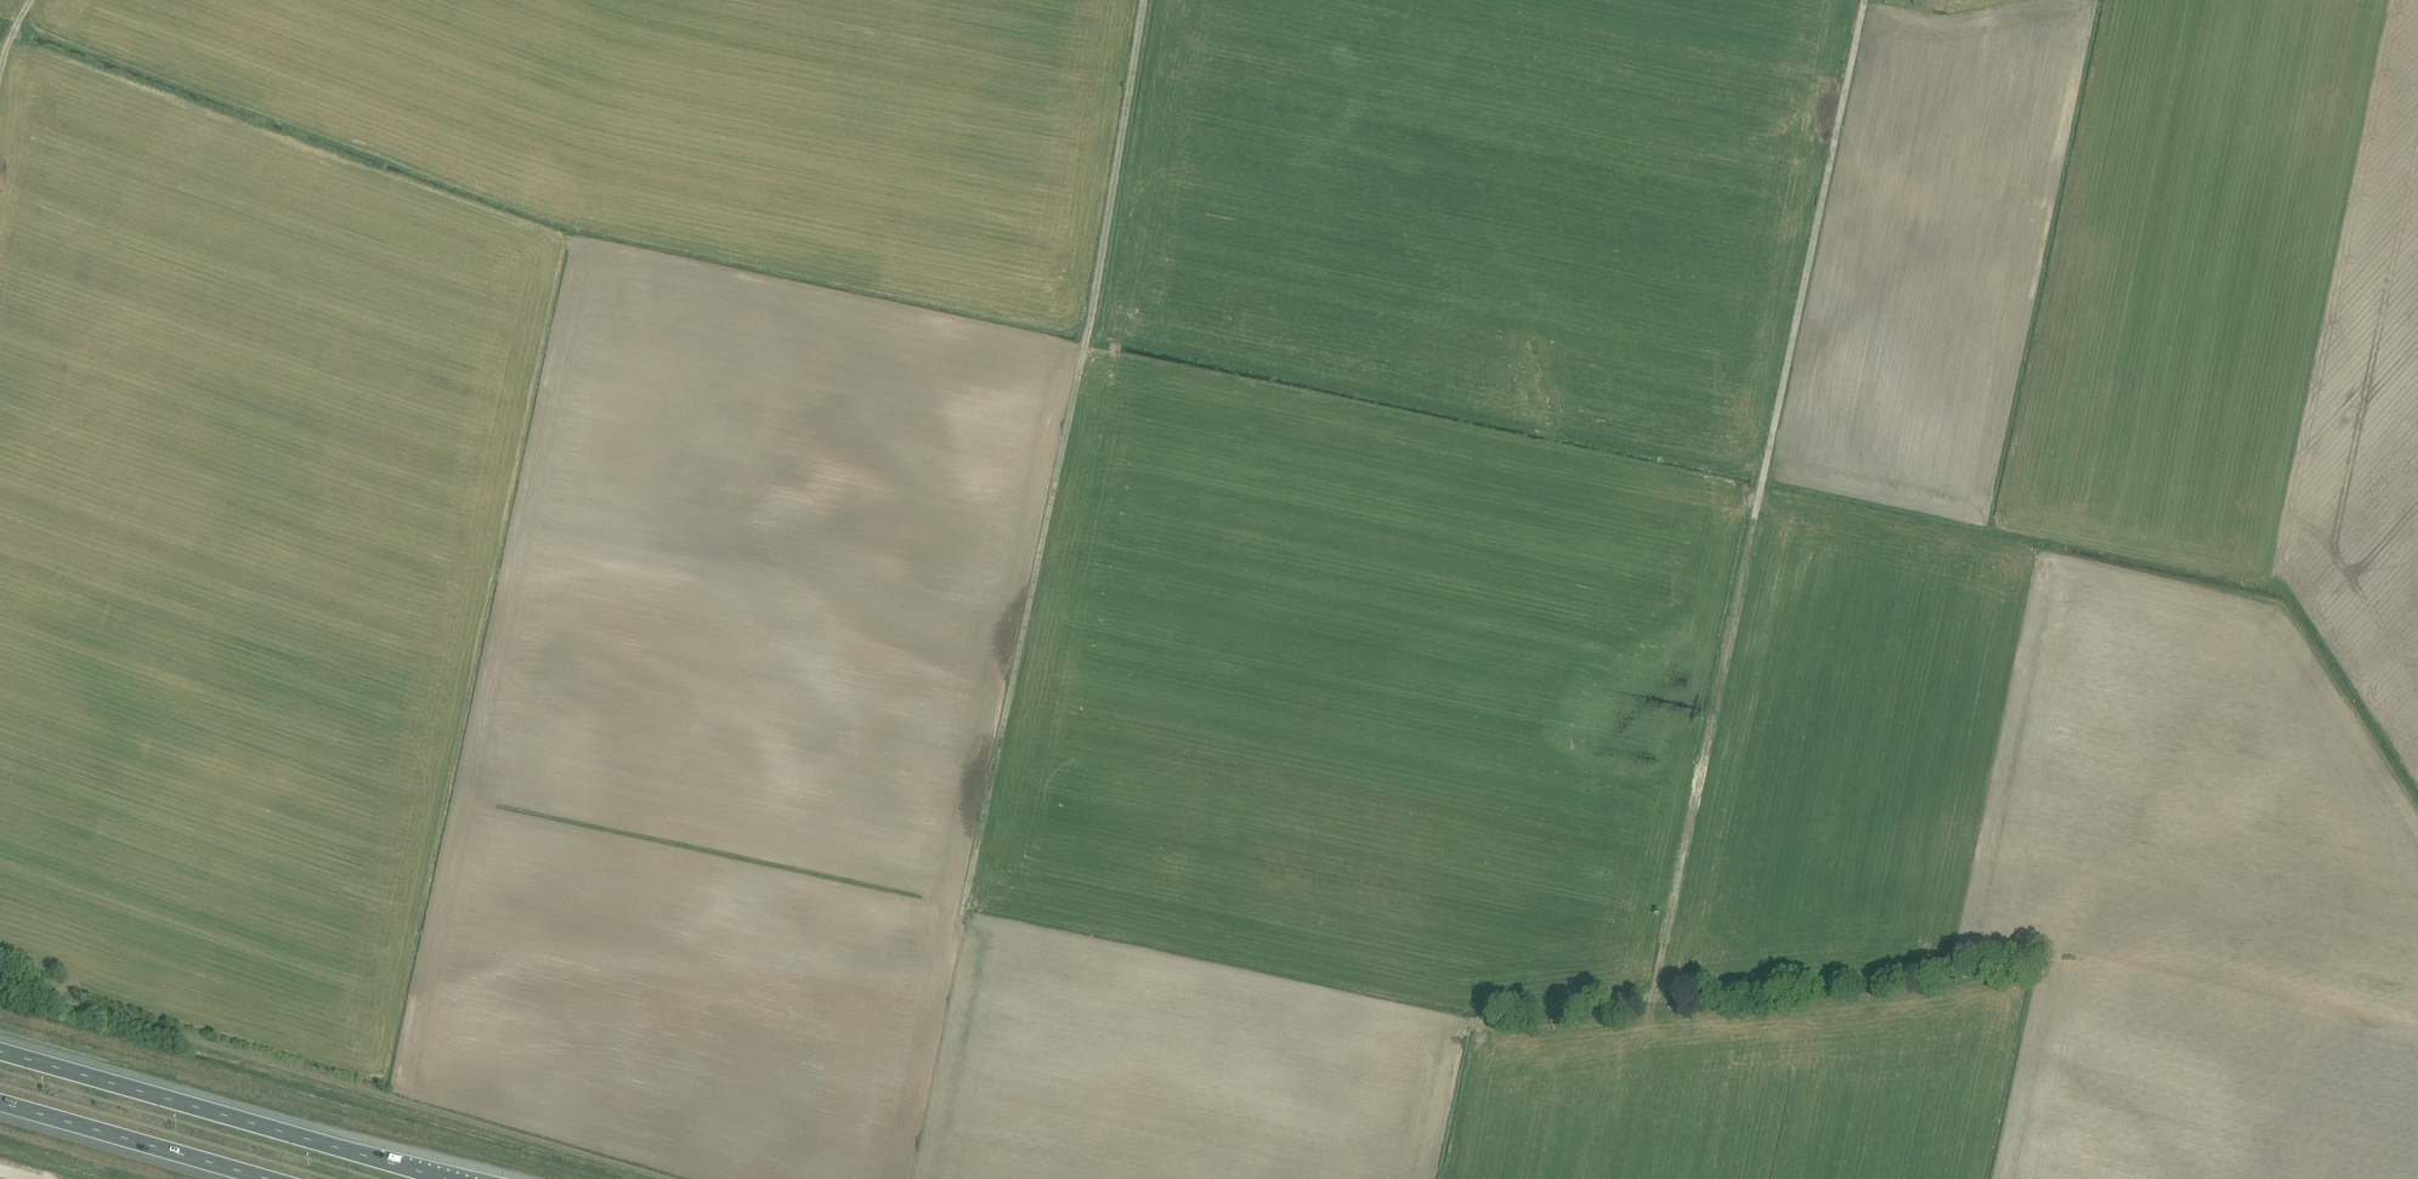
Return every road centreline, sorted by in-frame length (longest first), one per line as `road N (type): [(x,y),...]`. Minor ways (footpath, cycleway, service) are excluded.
road 1 (track): [(1865,0),(1652,996)]
road 2 (track): [(967,896),(1085,348),(1144,0)]
road 3 (motorway): [(446,1178),(0,1051)]
road 4 (motorway): [(0,1103),(266,1178)]

